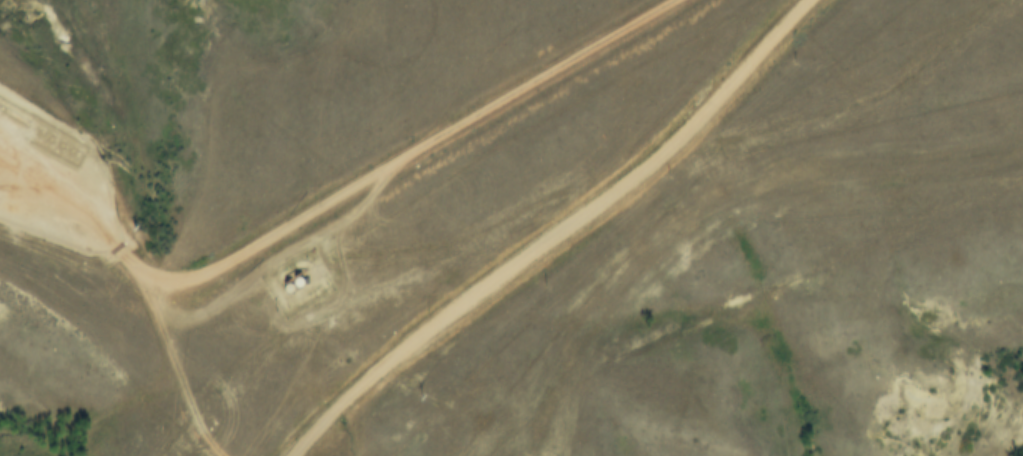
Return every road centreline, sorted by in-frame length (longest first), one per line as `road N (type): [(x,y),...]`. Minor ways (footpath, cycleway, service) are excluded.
road 1 (residential): [(219,455),(197,431),(142,287)]

